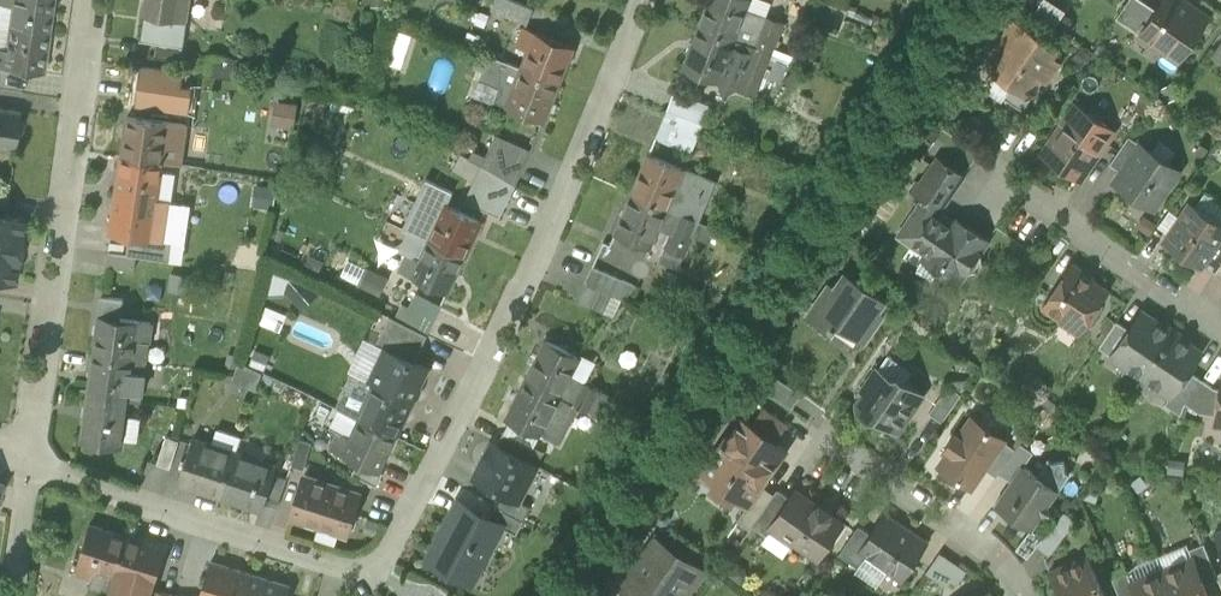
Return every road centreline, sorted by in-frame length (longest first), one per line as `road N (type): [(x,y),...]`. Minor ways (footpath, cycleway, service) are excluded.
road 1 (residential): [(28,461),(366,573),(489,362),(645,0)]
road 2 (residential): [(93,0),(28,461)]
road 3 (residential): [(826,440),(992,551),(1021,595)]
road 4 (residential): [(1220,329),(1154,289),(1020,180)]
road 5 (residential): [(28,461),(9,595)]

